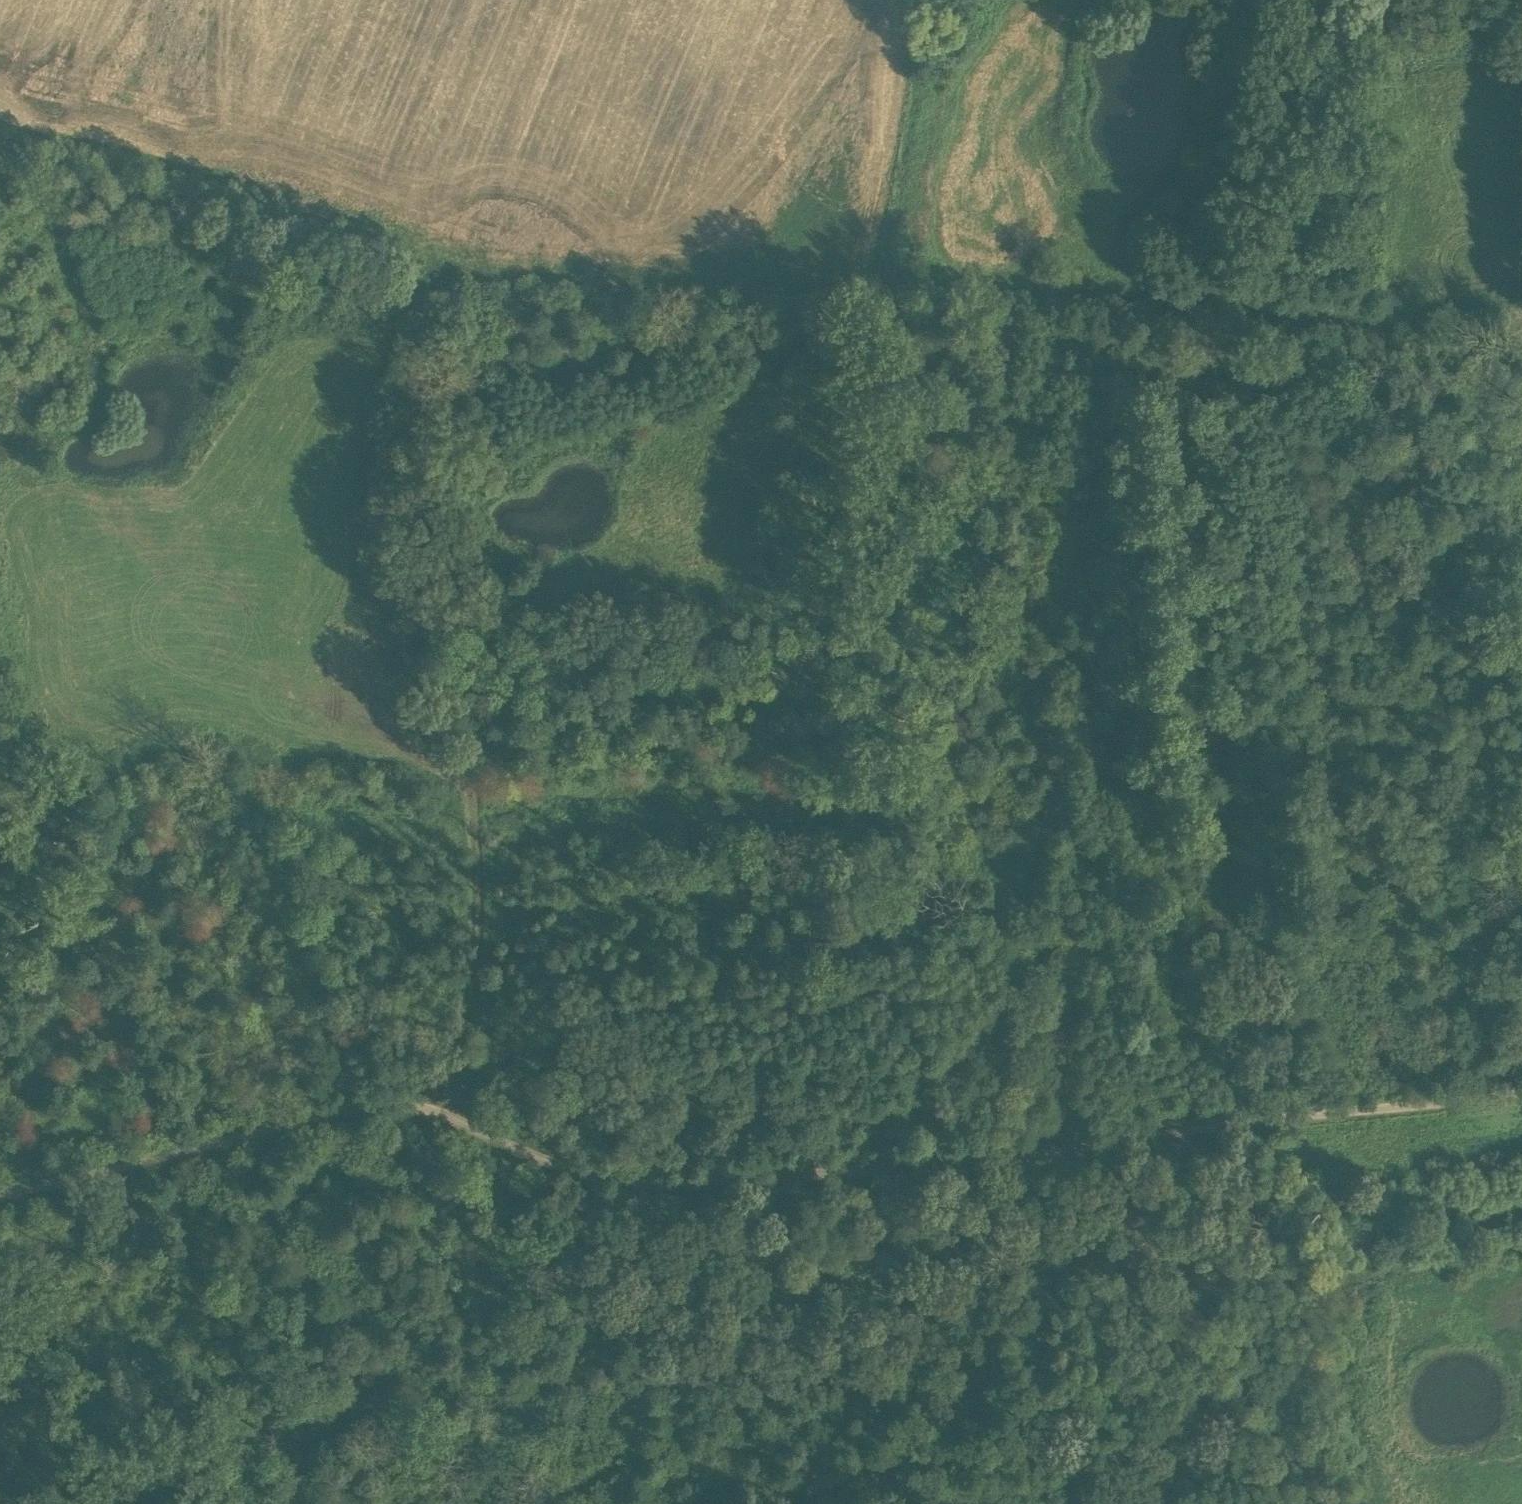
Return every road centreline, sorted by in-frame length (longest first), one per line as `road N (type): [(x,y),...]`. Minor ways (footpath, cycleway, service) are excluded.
road 1 (unclassified): [(0,1195),(251,1131),(404,1104),(570,1170),(699,1183),(1521,1091)]

